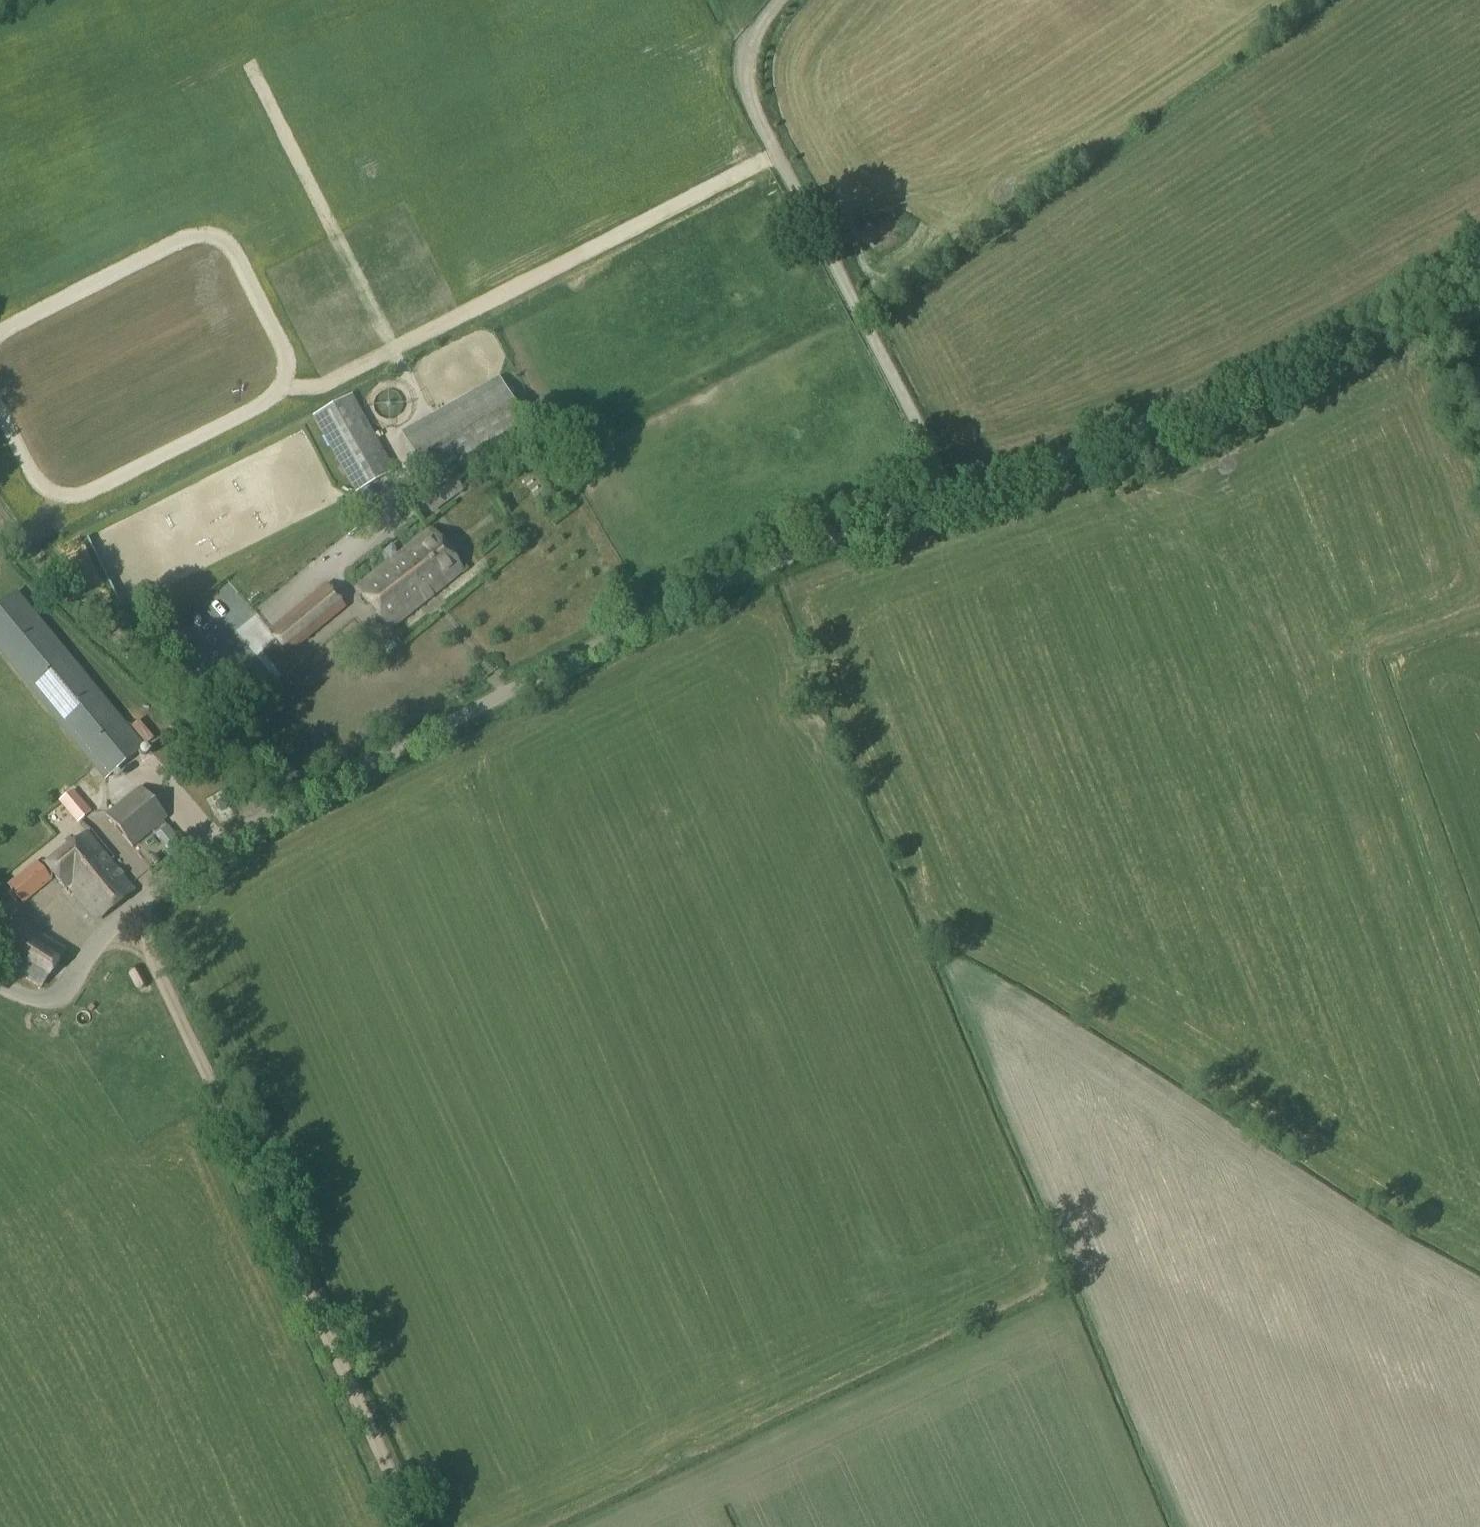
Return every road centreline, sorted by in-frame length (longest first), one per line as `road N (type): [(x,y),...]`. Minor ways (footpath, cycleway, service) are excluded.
road 1 (unclassified): [(0,985),(50,999),(108,929),(179,870),(666,613),(939,503)]
road 2 (track): [(414,1526),(152,966),(145,894)]
road 3 (unclassified): [(939,503),(1043,471),(1223,391),(1479,250)]
road 4 (unclassified): [(939,503),(884,370),(757,121),(748,72),(754,41),(781,0)]

